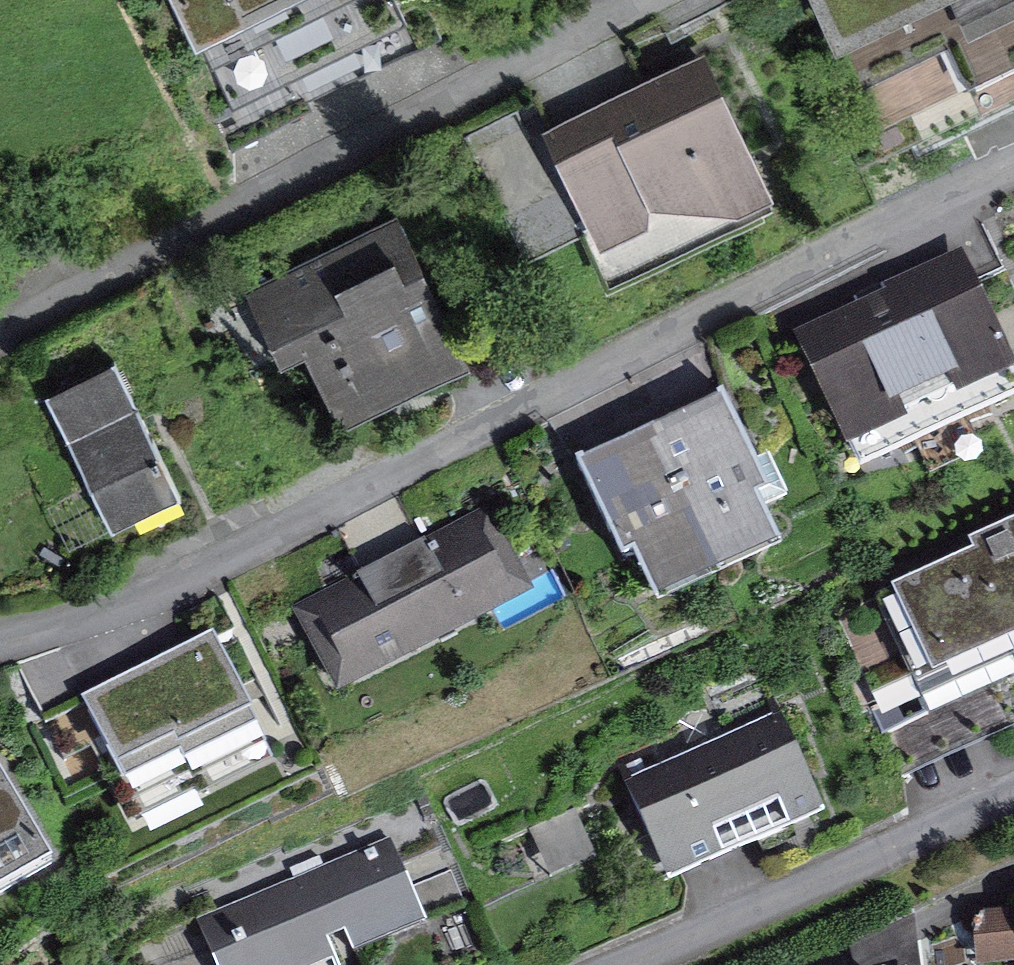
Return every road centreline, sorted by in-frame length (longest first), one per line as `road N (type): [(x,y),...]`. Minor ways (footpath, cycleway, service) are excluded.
road 1 (residential): [(1013,148),(148,593),(0,643)]
road 2 (residential): [(0,334),(61,291),(631,0)]
road 3 (residential): [(583,964),(1013,781)]

